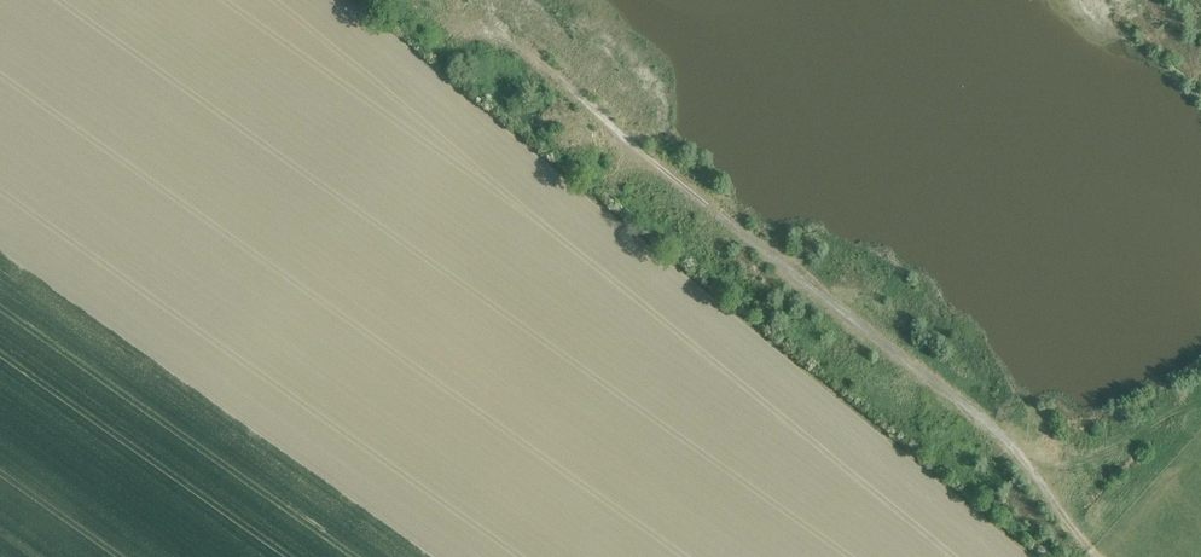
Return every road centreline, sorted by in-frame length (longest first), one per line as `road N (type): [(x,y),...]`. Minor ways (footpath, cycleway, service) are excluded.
road 1 (track): [(1029,470),(1069,468),(1120,447),(1200,393)]

